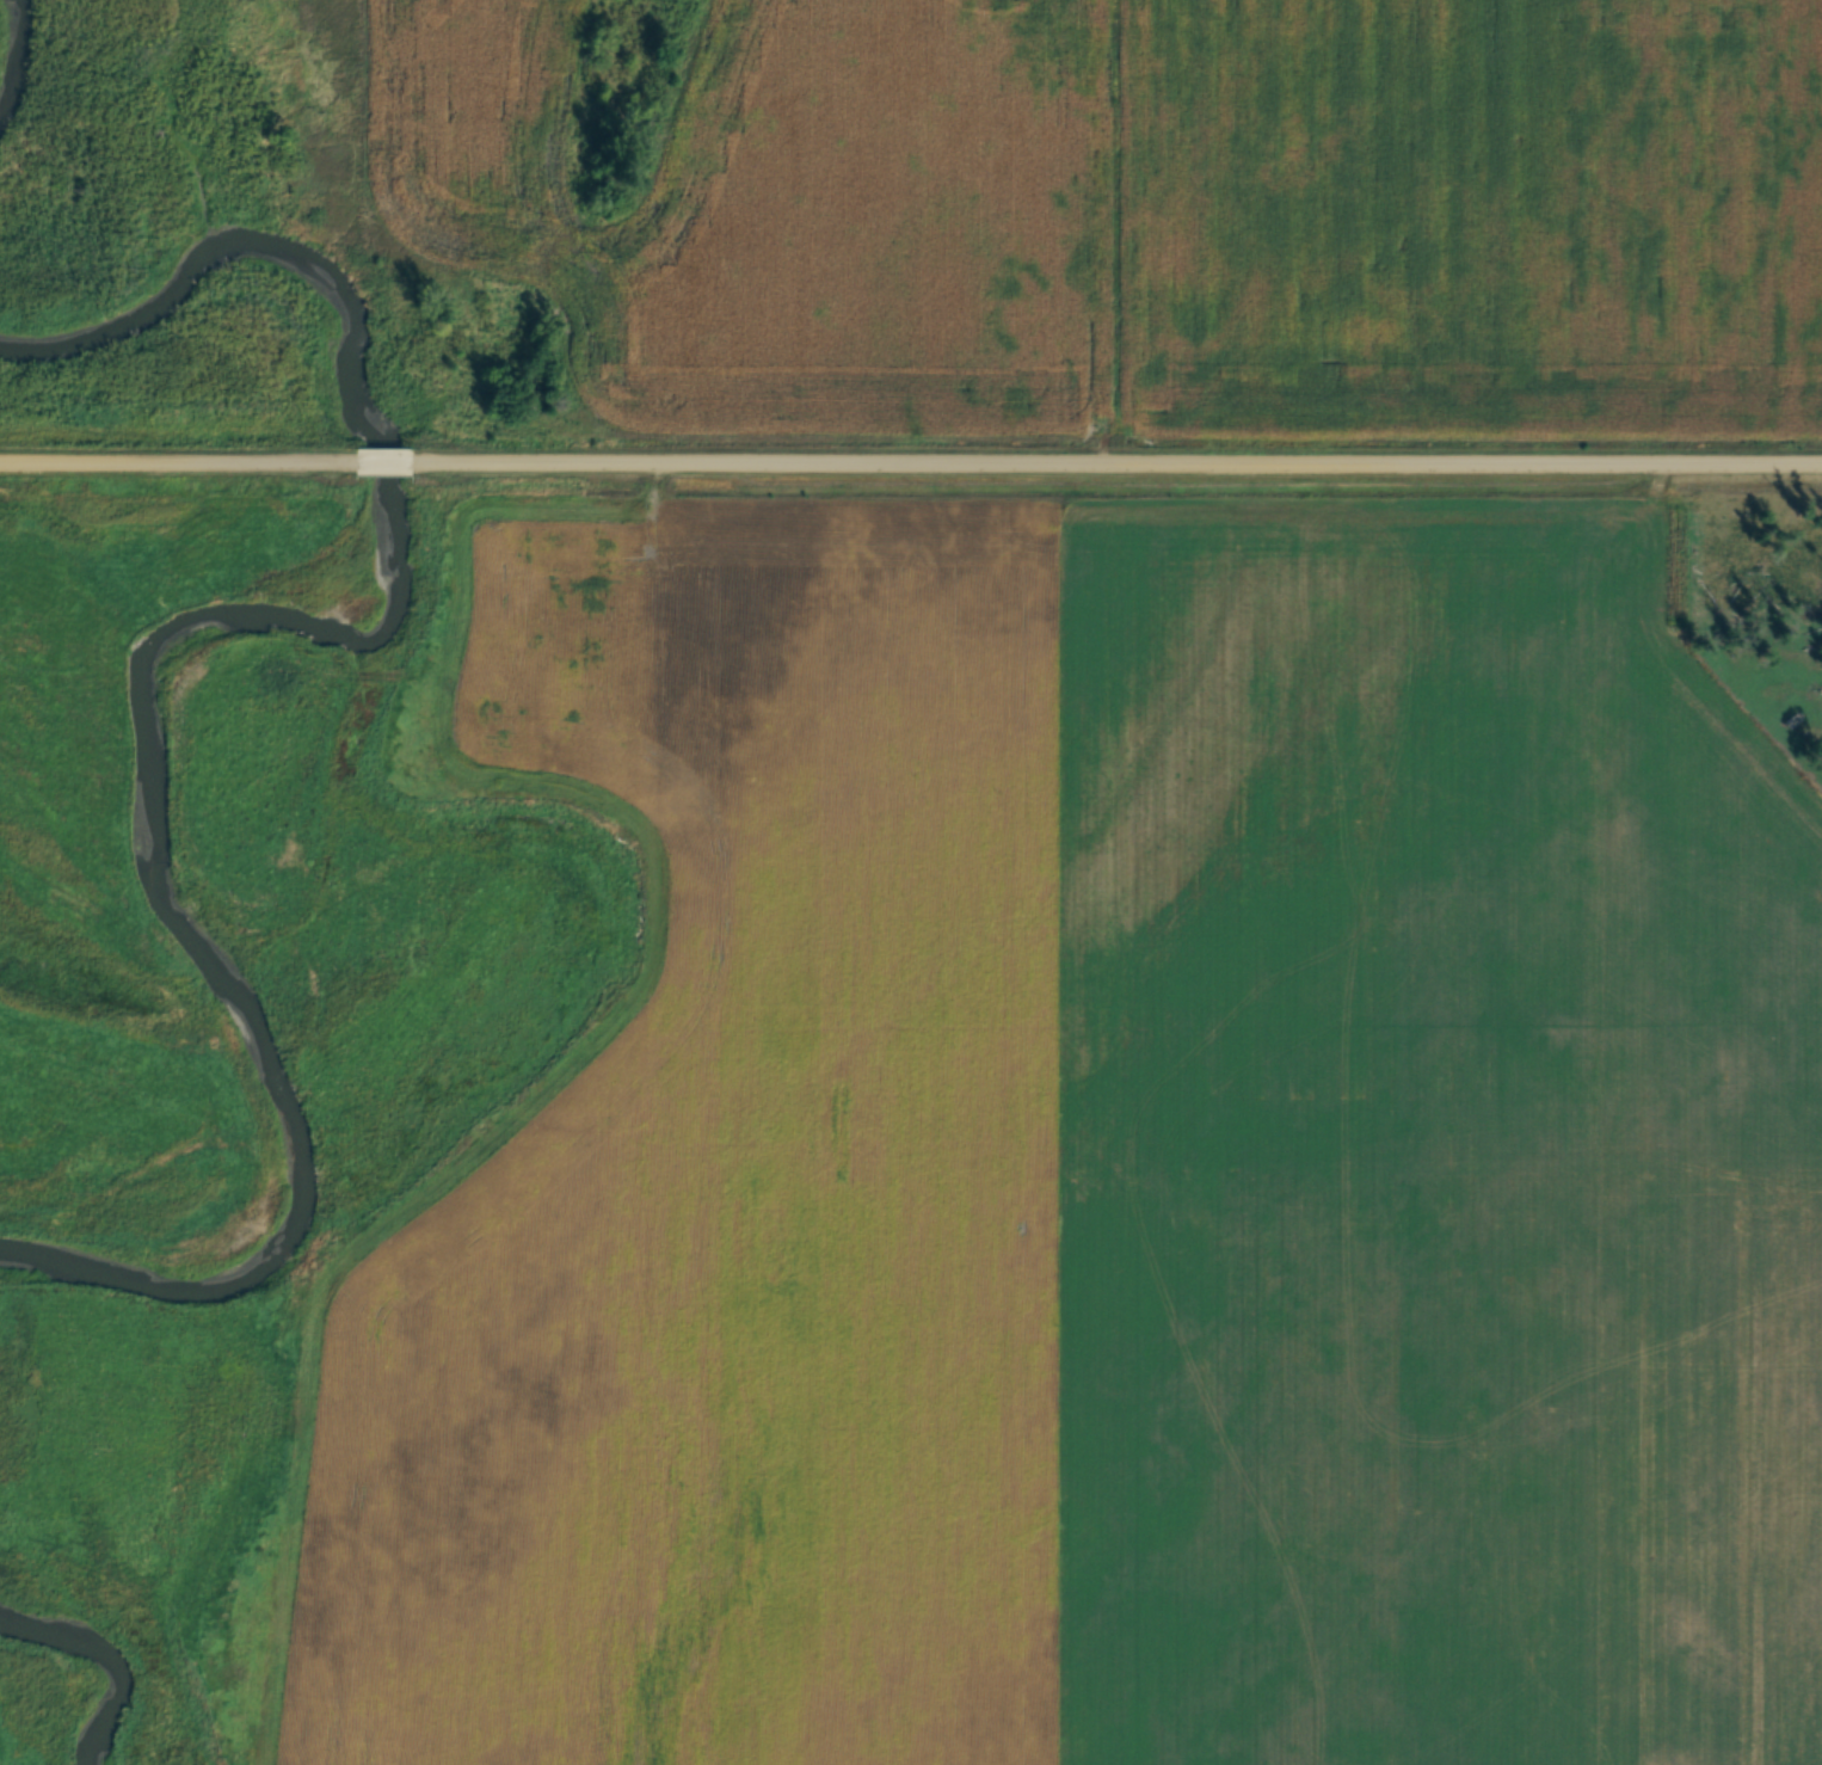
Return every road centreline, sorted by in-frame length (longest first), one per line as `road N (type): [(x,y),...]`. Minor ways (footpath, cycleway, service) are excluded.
road 1 (residential): [(1821,460),(411,463)]
road 2 (residential): [(358,465),(0,465)]

